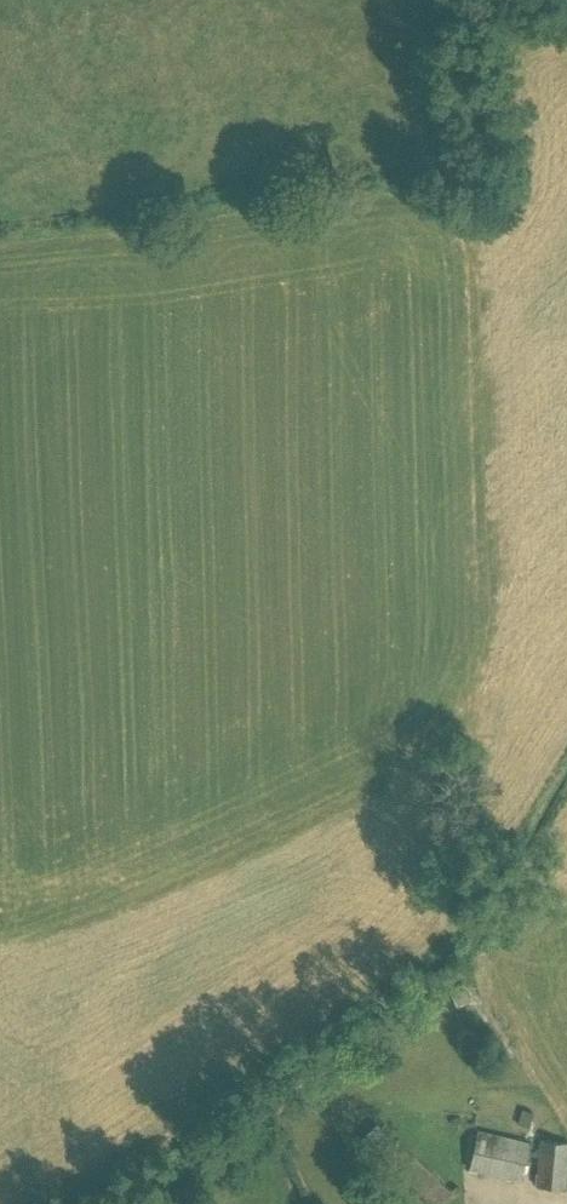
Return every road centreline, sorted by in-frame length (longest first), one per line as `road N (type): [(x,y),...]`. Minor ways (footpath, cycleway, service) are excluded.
road 1 (track): [(475,884),(482,950),(566,1116)]

